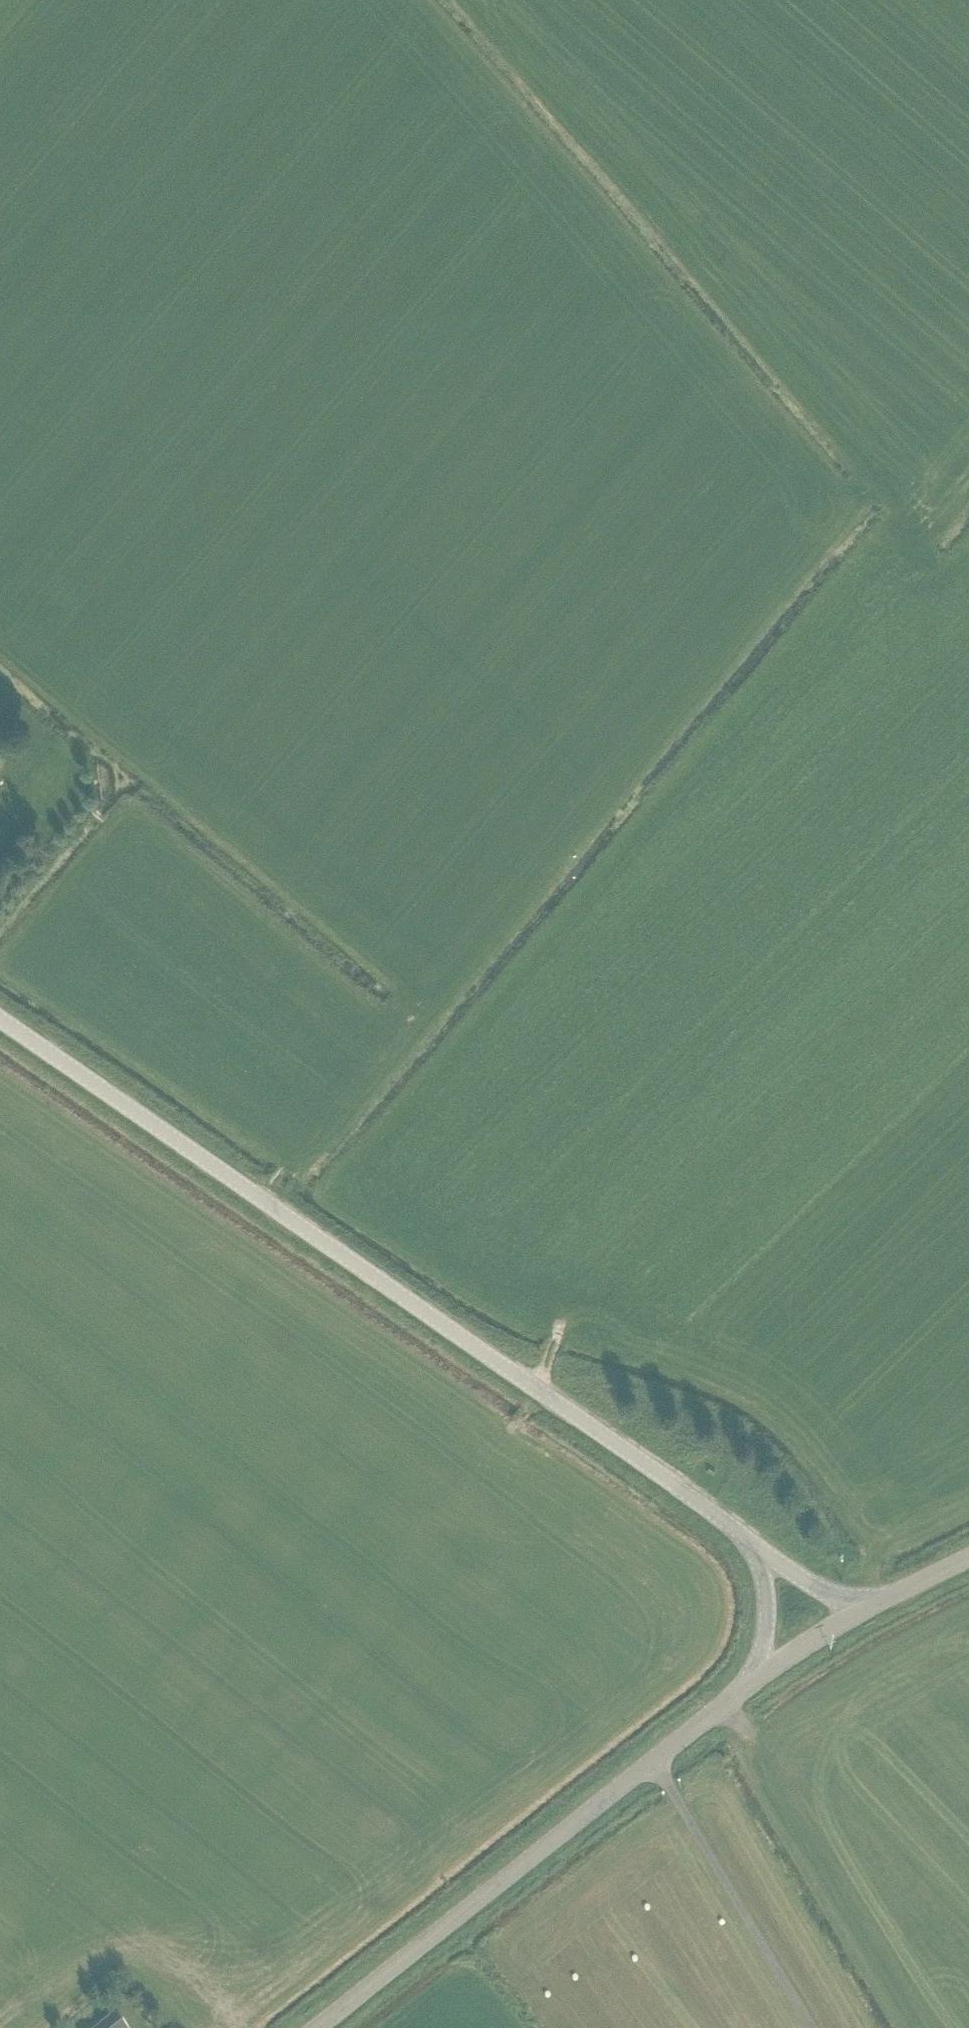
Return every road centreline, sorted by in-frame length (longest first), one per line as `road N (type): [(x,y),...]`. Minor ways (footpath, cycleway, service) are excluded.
road 1 (tertiary): [(764,1552),(0,1020)]
road 2 (tertiary): [(316,2027),(759,1675)]
road 3 (tertiary): [(764,1552),(759,1675)]
road 4 (tertiary): [(759,1675),(861,1611)]
road 5 (tertiary): [(861,1611),(968,1557)]

